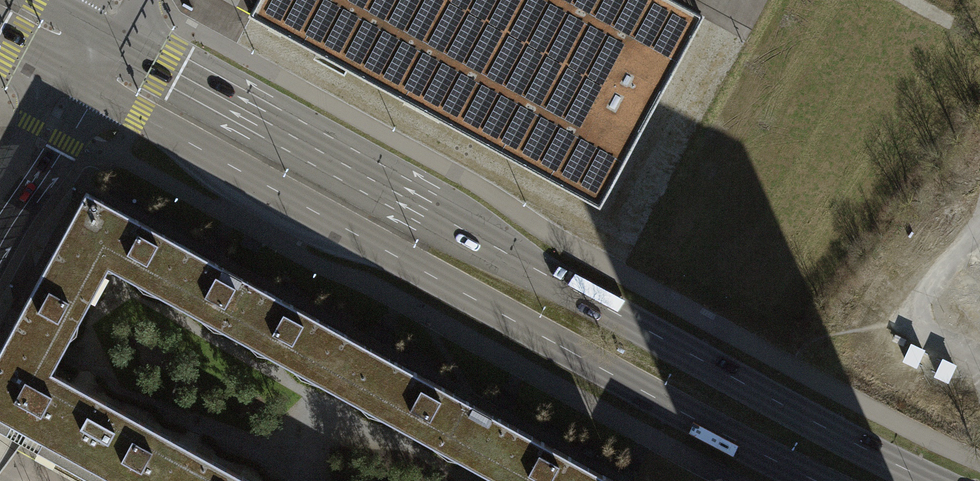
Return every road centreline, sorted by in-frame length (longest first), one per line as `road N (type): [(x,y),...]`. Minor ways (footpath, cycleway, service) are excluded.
road 1 (secondary): [(927,480),(102,33)]
road 2 (secondary): [(77,83),(815,480)]
road 3 (unclassified): [(77,83),(0,212)]

